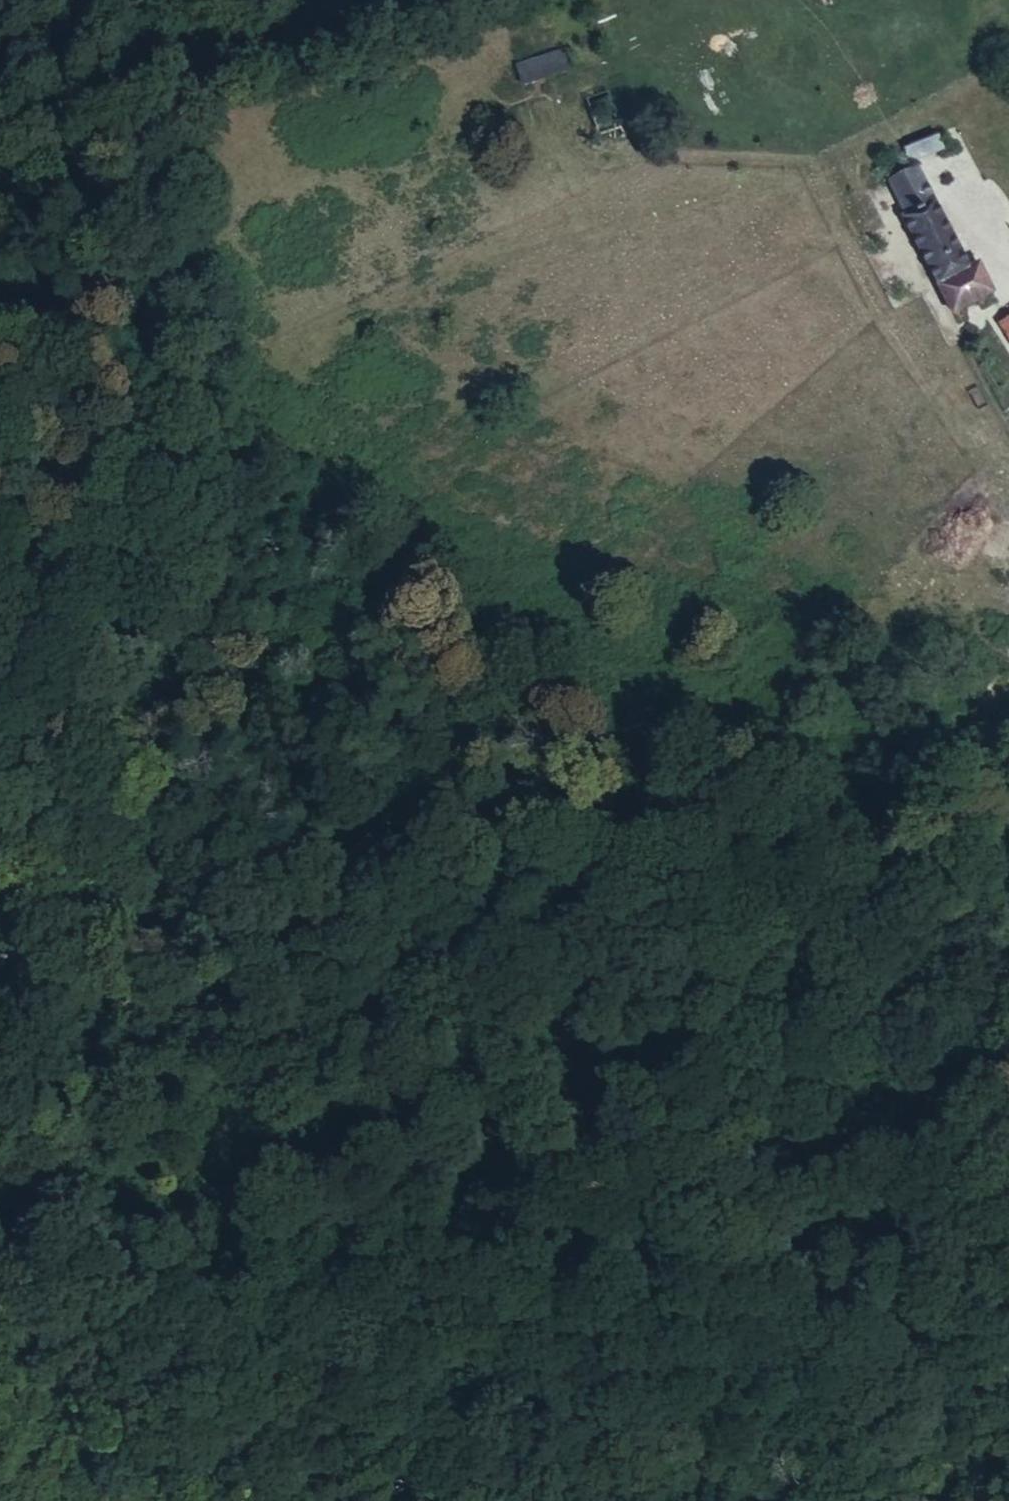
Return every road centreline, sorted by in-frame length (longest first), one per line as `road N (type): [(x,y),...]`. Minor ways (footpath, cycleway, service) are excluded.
road 1 (track): [(1008,1151),(998,1163),(856,1134),(800,1079),(655,1035),(503,955),(324,902),(0,886)]
road 2 (track): [(383,0),(0,129)]

